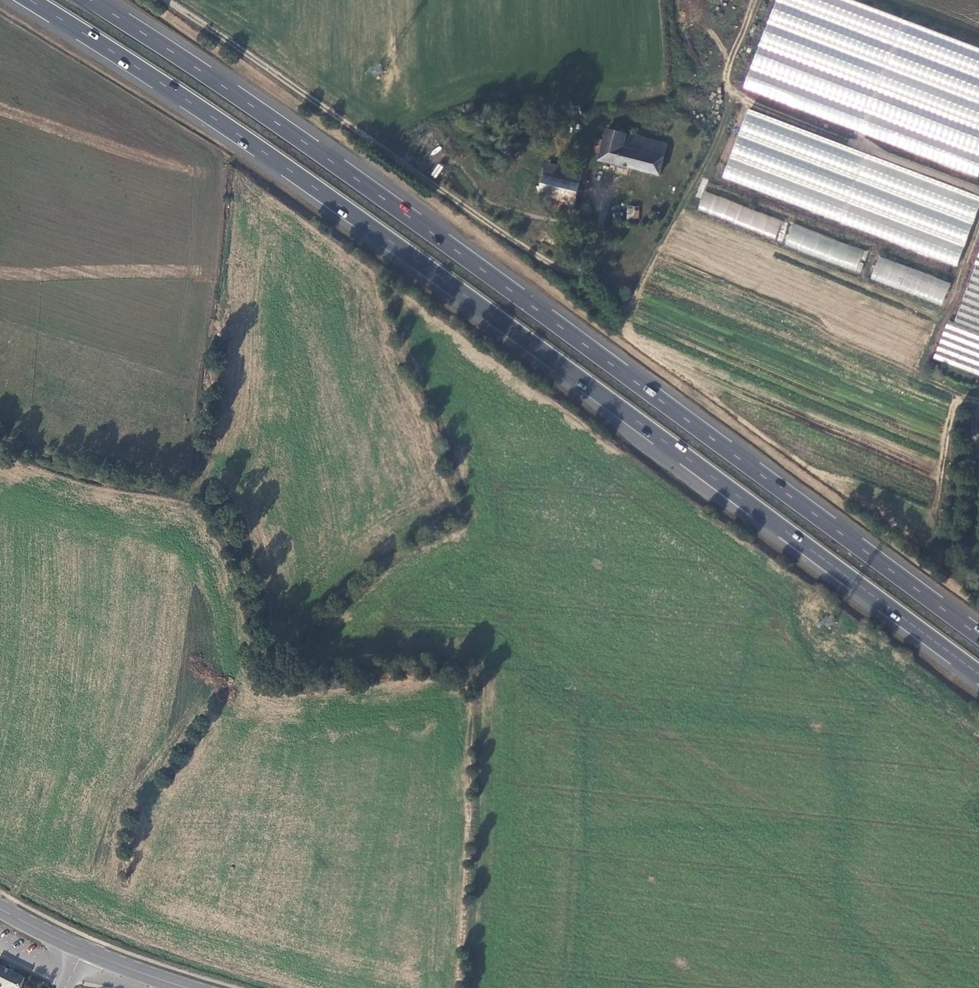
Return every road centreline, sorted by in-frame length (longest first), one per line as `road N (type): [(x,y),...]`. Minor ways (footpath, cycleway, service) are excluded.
road 1 (trunk): [(26,0),(296,177),(978,673)]
road 2 (trunk): [(978,637),(322,158),(85,0)]
road 3 (track): [(163,0),(556,267),(590,274),(601,221)]
road 4 (track): [(753,0),(731,46),(727,101),(700,180),(632,299)]
road 5 (track): [(727,101),(978,195)]

